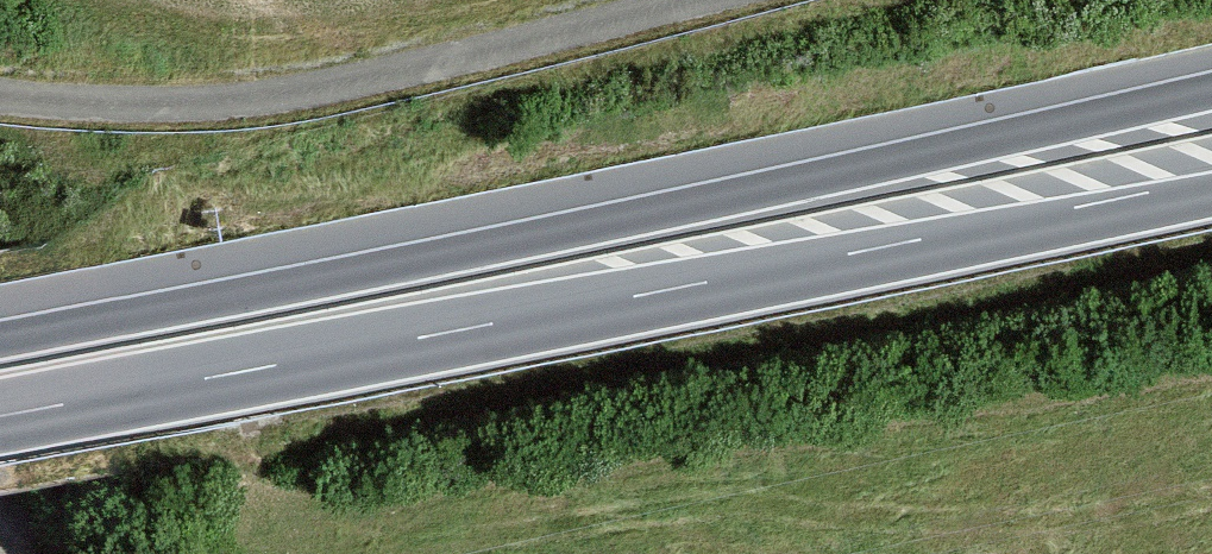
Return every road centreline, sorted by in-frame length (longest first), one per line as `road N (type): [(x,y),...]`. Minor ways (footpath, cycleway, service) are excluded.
road 1 (trunk): [(1211,91),(658,212),(0,341)]
road 2 (trunk): [(0,416),(1211,196)]

